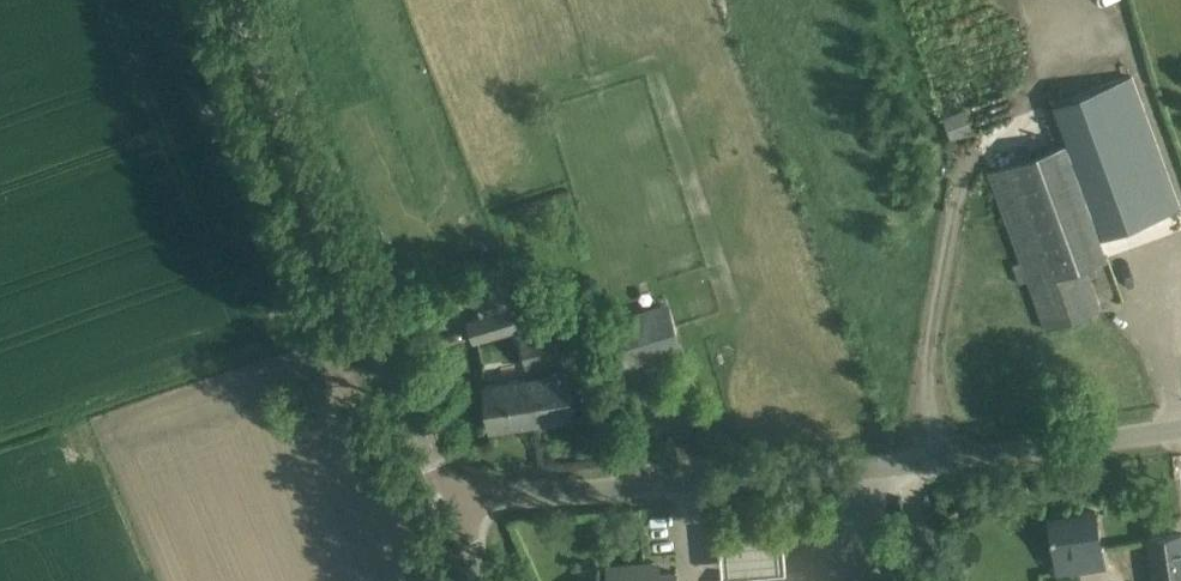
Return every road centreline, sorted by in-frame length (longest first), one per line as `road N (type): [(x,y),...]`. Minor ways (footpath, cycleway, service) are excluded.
road 1 (tertiary): [(451,505),(948,461),(1180,430)]
road 2 (tertiary): [(451,505),(237,0)]

